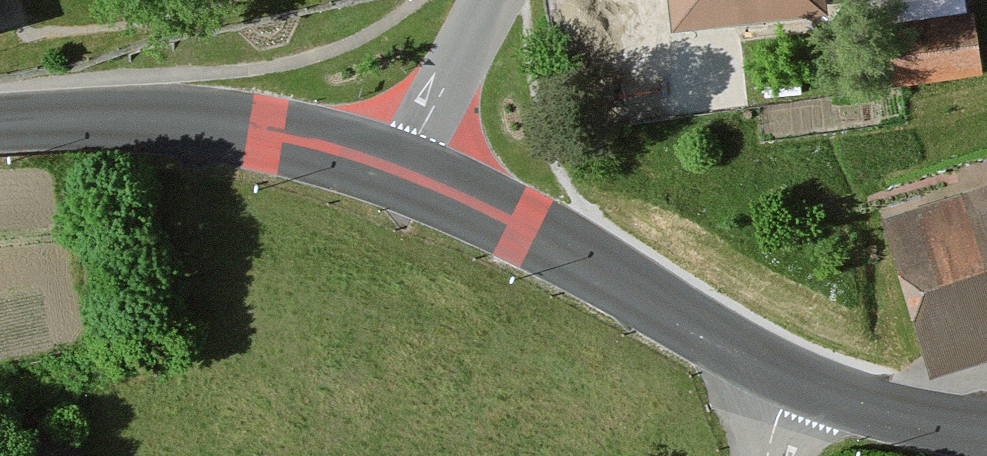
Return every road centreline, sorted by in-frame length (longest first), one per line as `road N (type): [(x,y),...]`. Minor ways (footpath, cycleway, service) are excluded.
road 1 (secondary): [(408,178),(523,227),(792,376)]
road 2 (secondary): [(0,124),(115,118),(308,142),(408,178)]
road 3 (secondary): [(792,376),(892,413),(986,428)]
road 4 (residential): [(498,0),(424,128),(408,178)]

